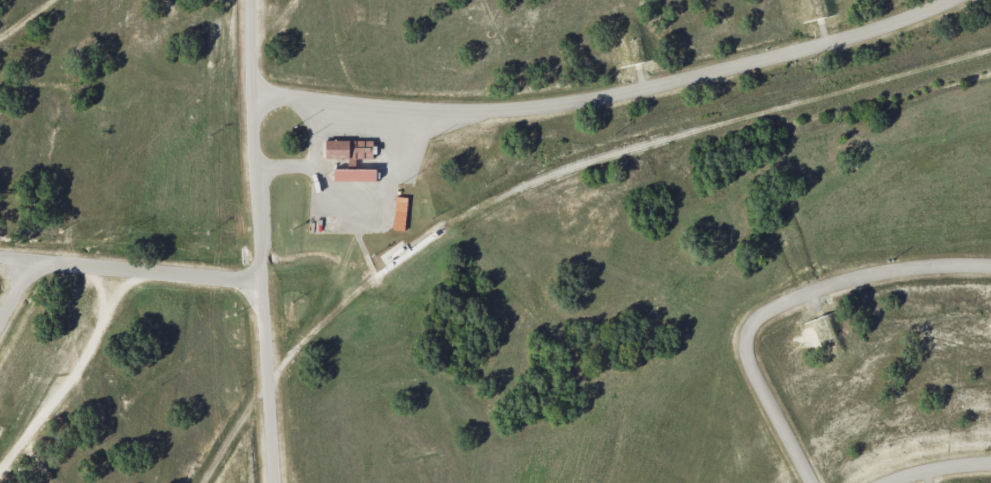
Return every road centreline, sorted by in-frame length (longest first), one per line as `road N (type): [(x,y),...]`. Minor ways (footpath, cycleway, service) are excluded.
road 1 (residential): [(252,100),(491,114),(550,109),(842,39),(956,0)]
road 2 (residential): [(251,0),(275,482)]
road 3 (residential): [(990,268),(902,270),(762,313),(746,332),(751,362),(809,482)]
road 4 (residential): [(0,256),(263,279)]

